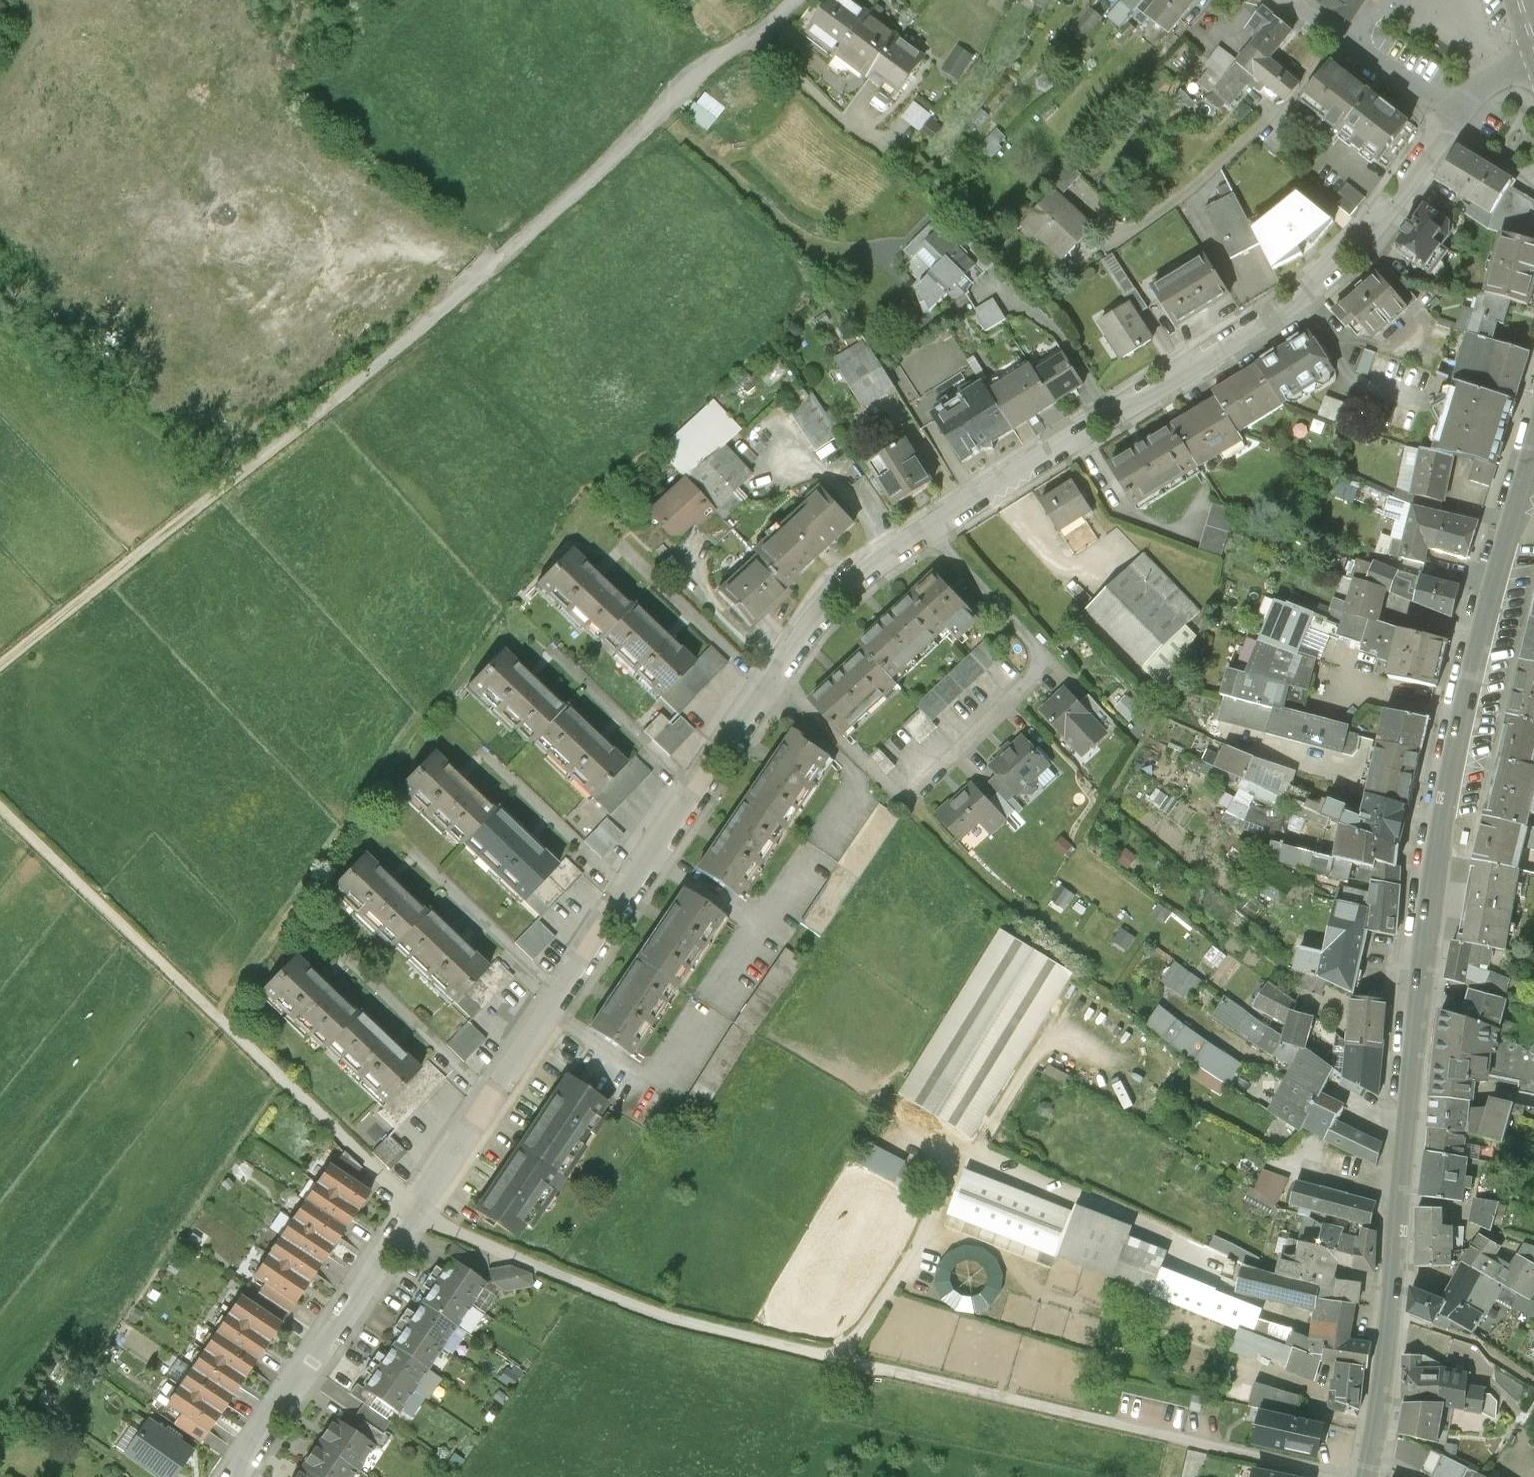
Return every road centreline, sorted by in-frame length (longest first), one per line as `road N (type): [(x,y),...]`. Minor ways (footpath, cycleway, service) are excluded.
road 1 (residential): [(229,1476),(418,1213),(730,741),(845,588),(1323,280),(1403,193),(1457,115)]
road 2 (track): [(1375,1475),(845,1357),(637,1299),(418,1213),(0,806)]
road 3 (tertiary): [(1533,451),(1451,781),(1429,913),(1375,1476)]
road 4 (residential): [(795,0),(229,484)]
road 5 (track): [(0,667),(229,484)]
road 6 (residential): [(1283,0),(1457,115)]

